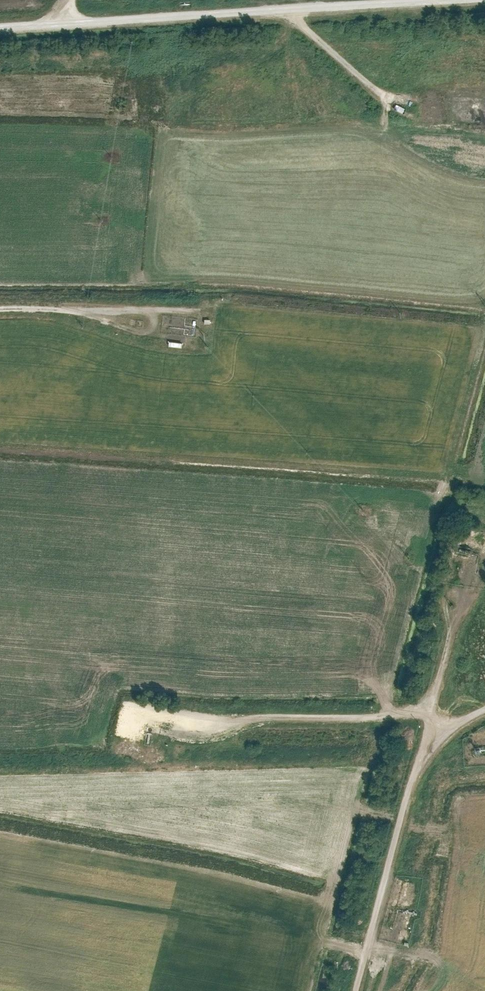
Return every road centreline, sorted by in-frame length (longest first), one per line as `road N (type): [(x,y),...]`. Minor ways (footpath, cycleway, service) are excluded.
road 1 (unclassified): [(374,0),(0,19)]
road 2 (track): [(352,990),(405,787),(430,743),(484,705)]
road 3 (track): [(429,714),(173,724)]
road 4 (track): [(288,4),(384,95),(484,95)]
road 5 (track): [(430,743),(429,714),(469,564)]

